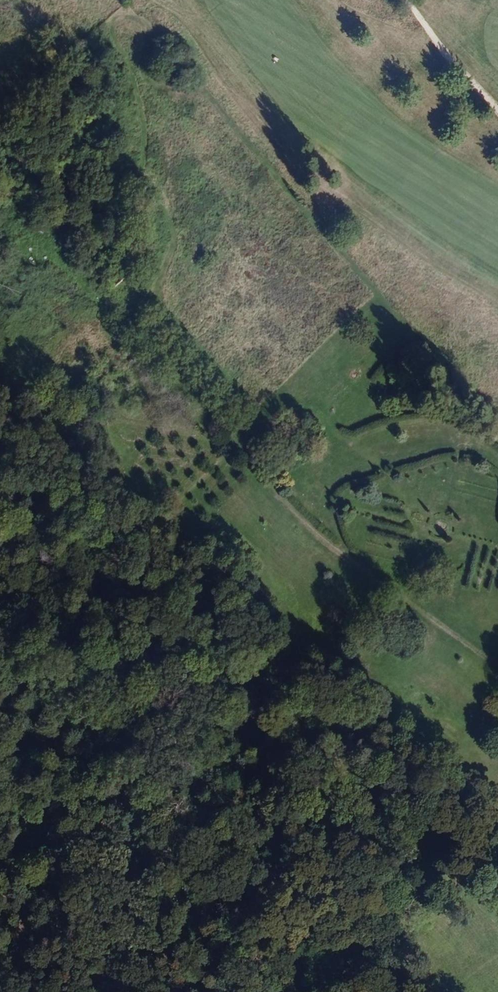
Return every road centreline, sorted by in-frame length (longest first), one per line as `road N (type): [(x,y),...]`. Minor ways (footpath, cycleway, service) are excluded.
road 1 (track): [(0,642),(39,667),(221,991)]
road 2 (track): [(406,0),(497,109)]

